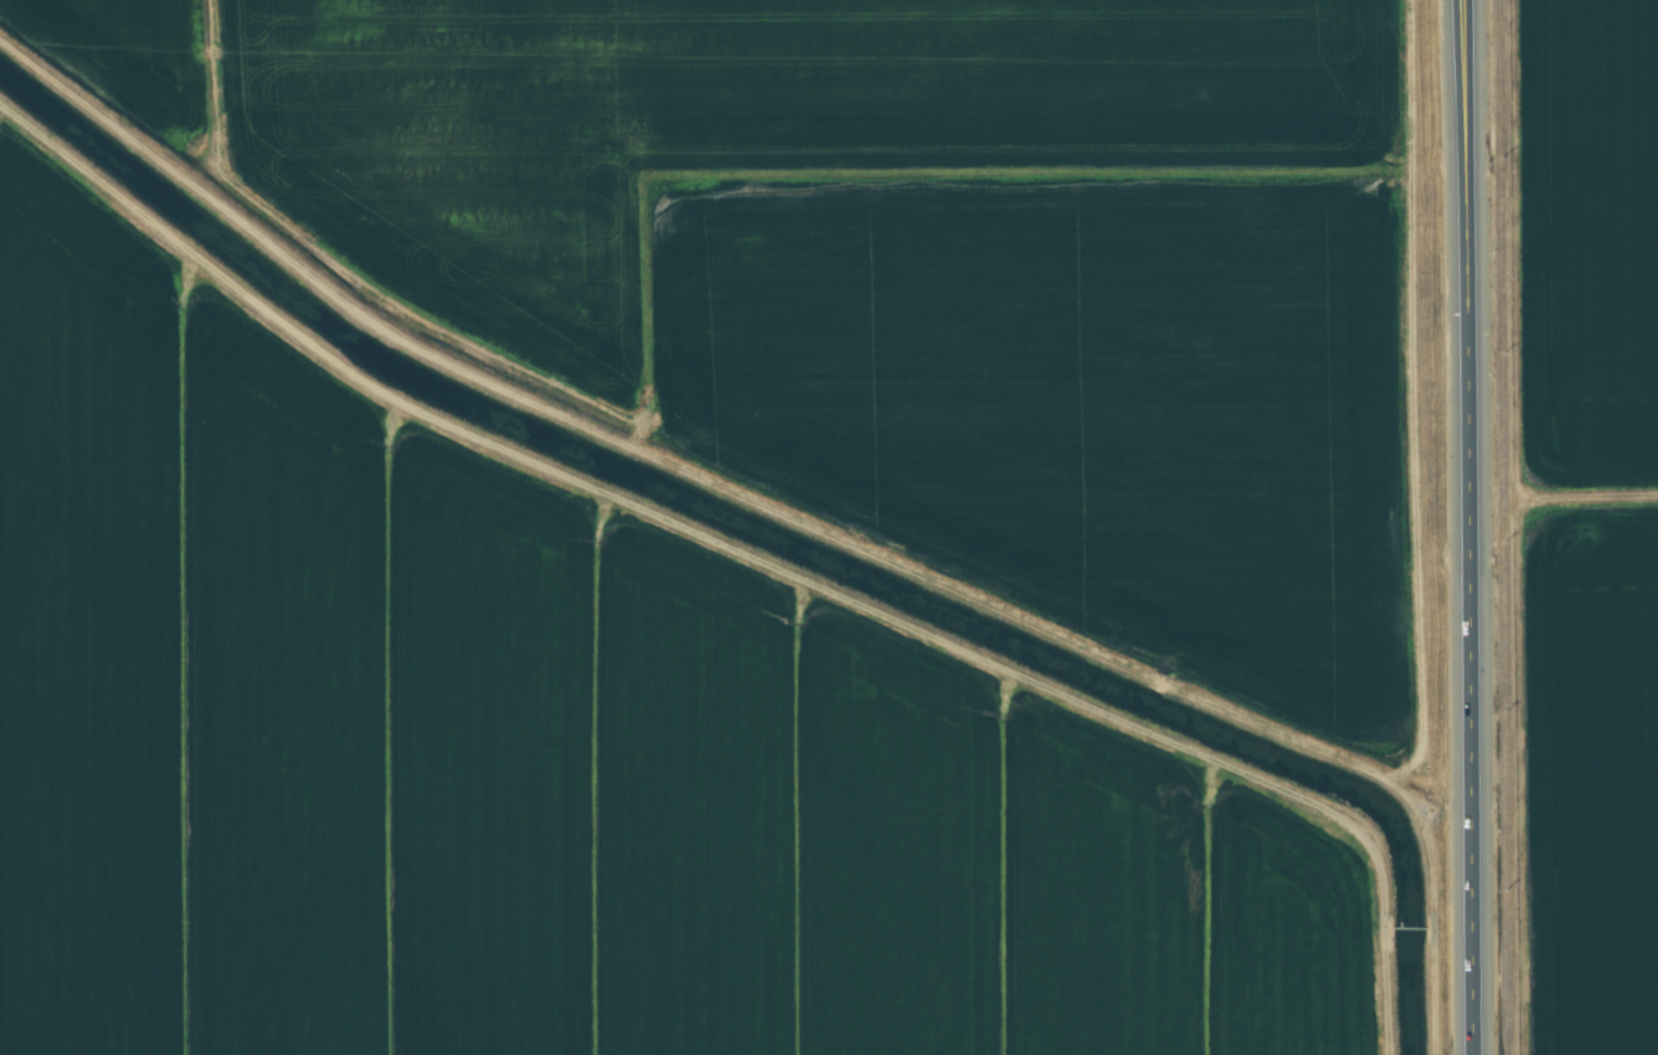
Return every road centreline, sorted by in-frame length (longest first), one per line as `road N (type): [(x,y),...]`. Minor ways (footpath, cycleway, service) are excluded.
road 1 (trunk): [(1471,1054),(1465,0)]

